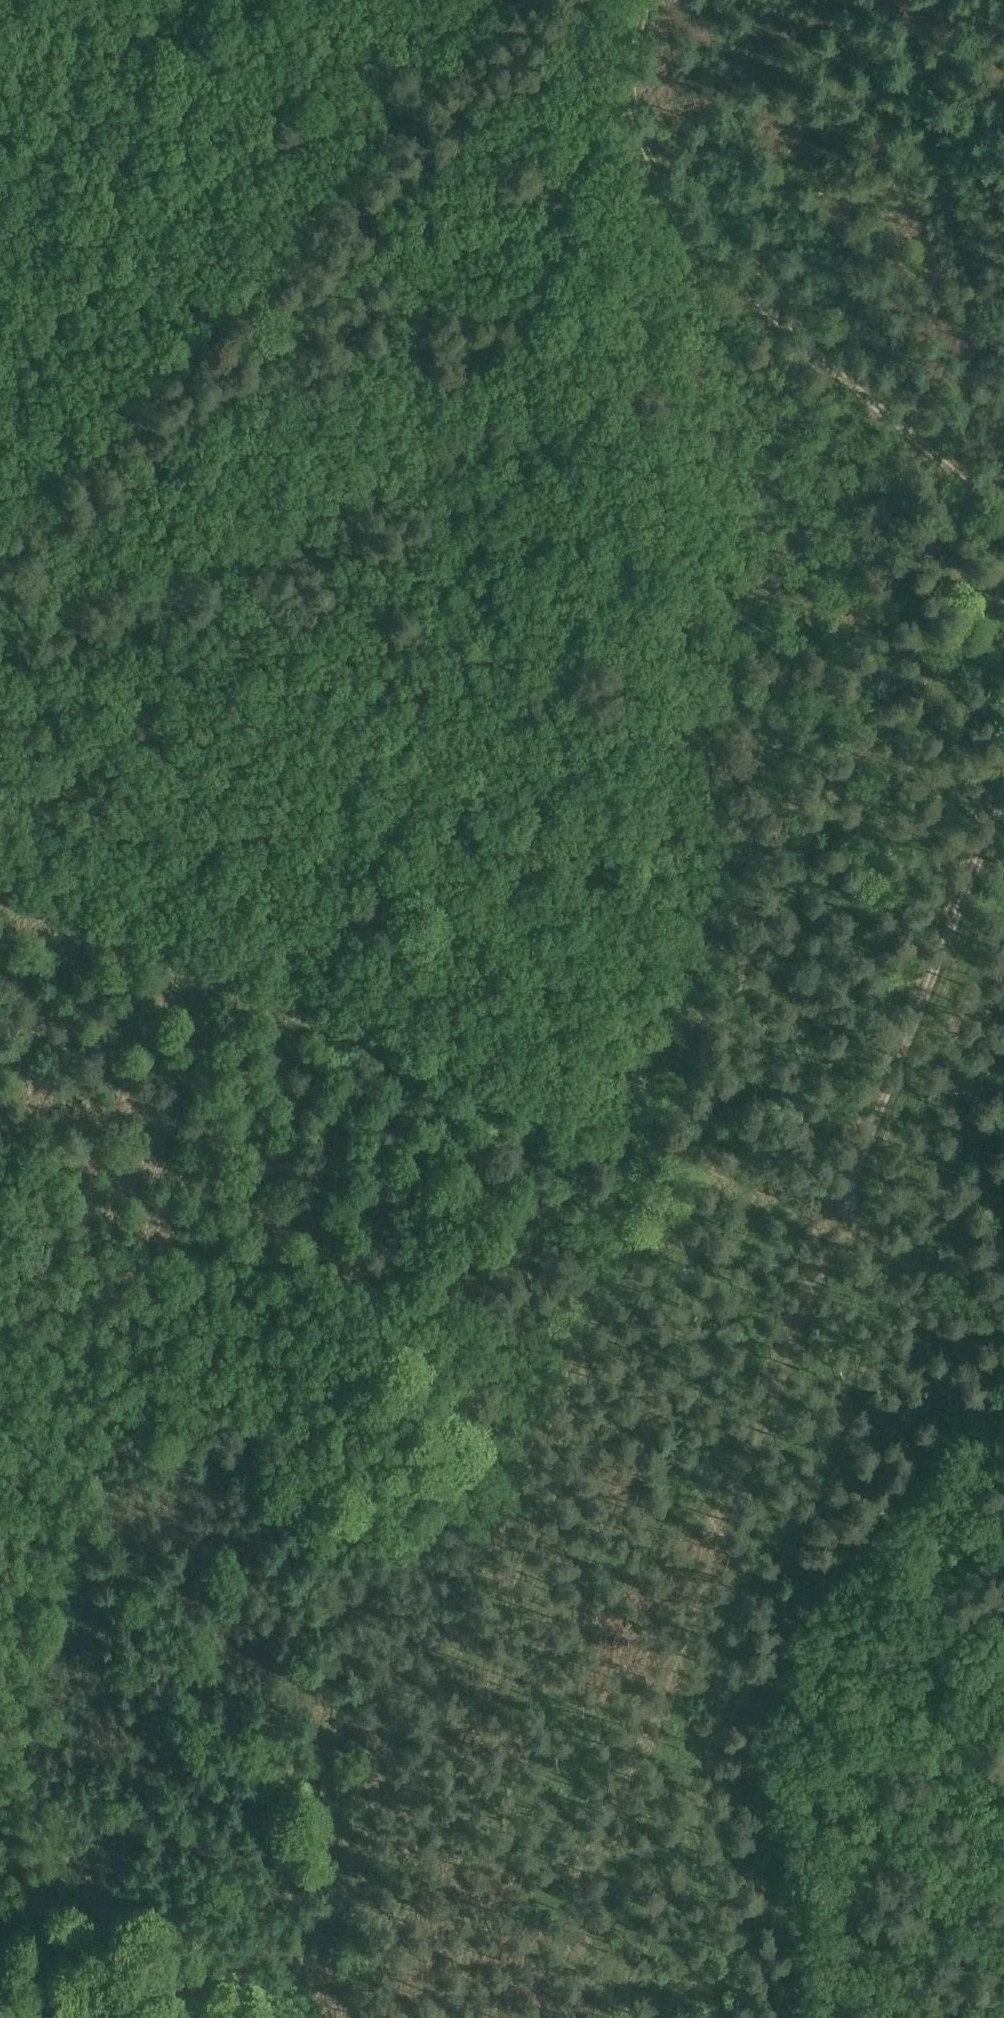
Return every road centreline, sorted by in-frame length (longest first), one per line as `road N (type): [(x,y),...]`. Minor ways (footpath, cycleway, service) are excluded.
road 1 (track): [(646,0),(625,85),(643,151),(742,281),(818,362),(935,455),(1003,534)]
road 2 (track): [(1003,785),(847,1205),(860,1226),(1003,1323)]

